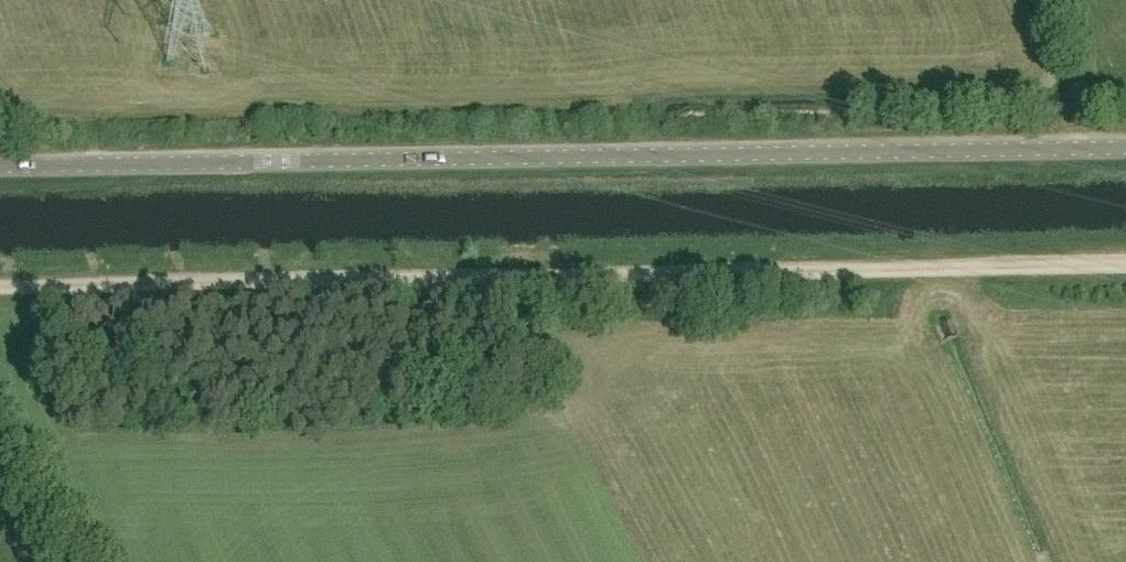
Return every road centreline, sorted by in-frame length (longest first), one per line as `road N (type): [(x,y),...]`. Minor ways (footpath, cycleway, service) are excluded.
road 1 (track): [(0,286),(1125,263)]
road 2 (tertiary): [(0,167),(1125,149)]

